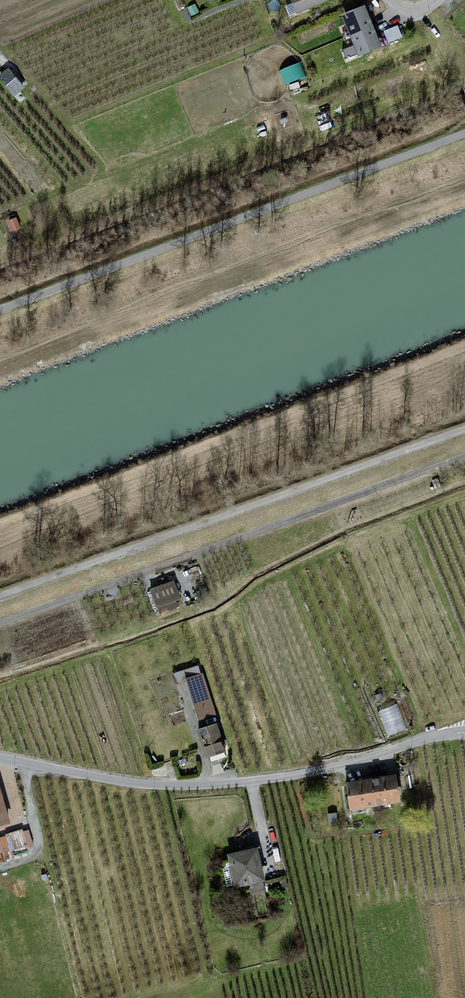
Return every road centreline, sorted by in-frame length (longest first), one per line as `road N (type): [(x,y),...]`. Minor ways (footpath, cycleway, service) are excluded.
road 1 (track): [(0,310),(464,131)]
road 2 (track): [(464,455),(0,624)]
road 3 (track): [(464,428),(0,596)]
road 4 (unclassified): [(464,732),(299,774),(200,785),(140,784),(0,757)]
road 5 (track): [(70,131),(108,176),(0,216)]
road 6 (track): [(160,634),(0,687)]

